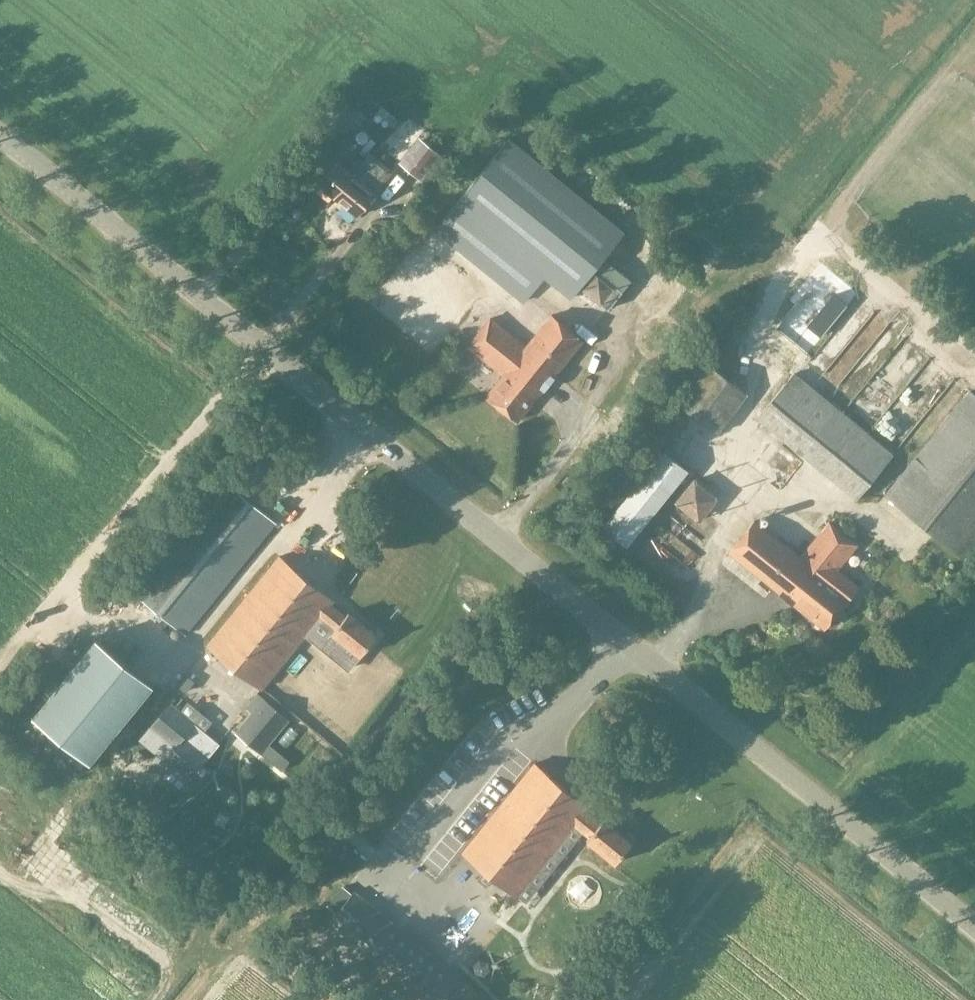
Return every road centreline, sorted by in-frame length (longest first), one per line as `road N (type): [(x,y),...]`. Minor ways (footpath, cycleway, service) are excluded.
road 1 (secondary): [(974,927),(0,135)]

